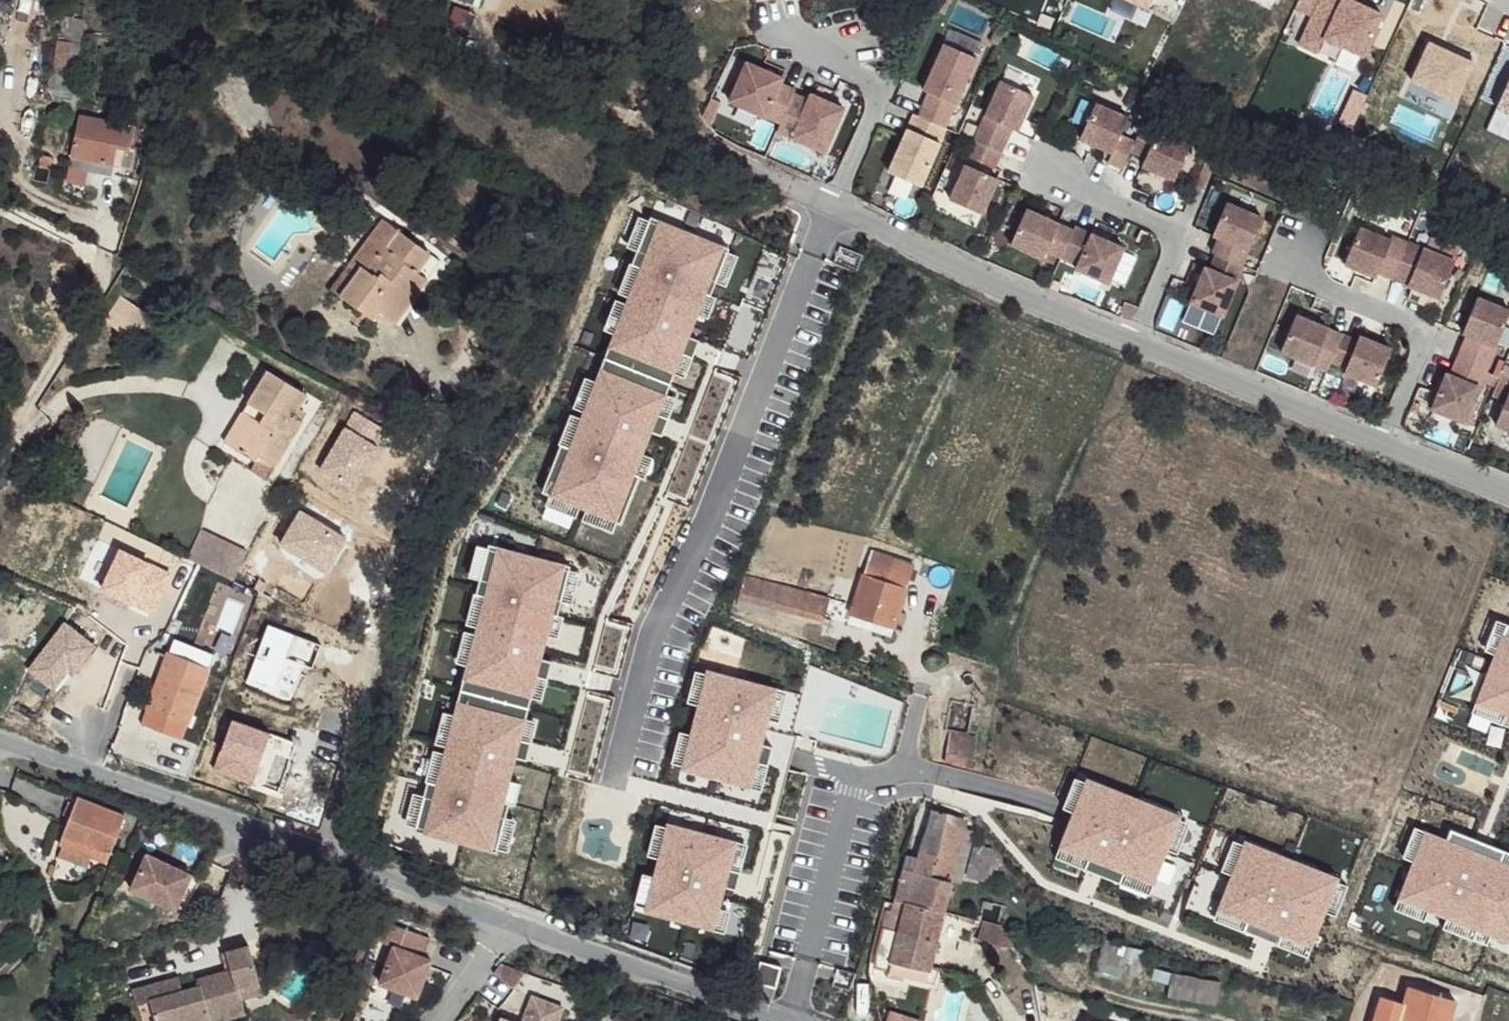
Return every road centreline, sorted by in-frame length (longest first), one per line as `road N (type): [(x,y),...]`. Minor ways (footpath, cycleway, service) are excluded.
road 1 (residential): [(0,750),(504,929)]
road 2 (residential): [(829,207),(1137,339)]
road 3 (residential): [(659,0),(647,88),(787,189),(829,207)]
road 4 (residential): [(504,929),(763,1020)]
road 5 (residential): [(1283,263),(1406,321),(1419,336),(1381,439)]
road 6 (residential): [(1137,339),(1381,439)]
road 7 (residential): [(1048,174),(1171,231),(1166,266),(1137,339)]
road 8 (residential): [(829,207),(883,97),(795,26)]
road 9 (residential): [(1381,439),(1508,491)]

